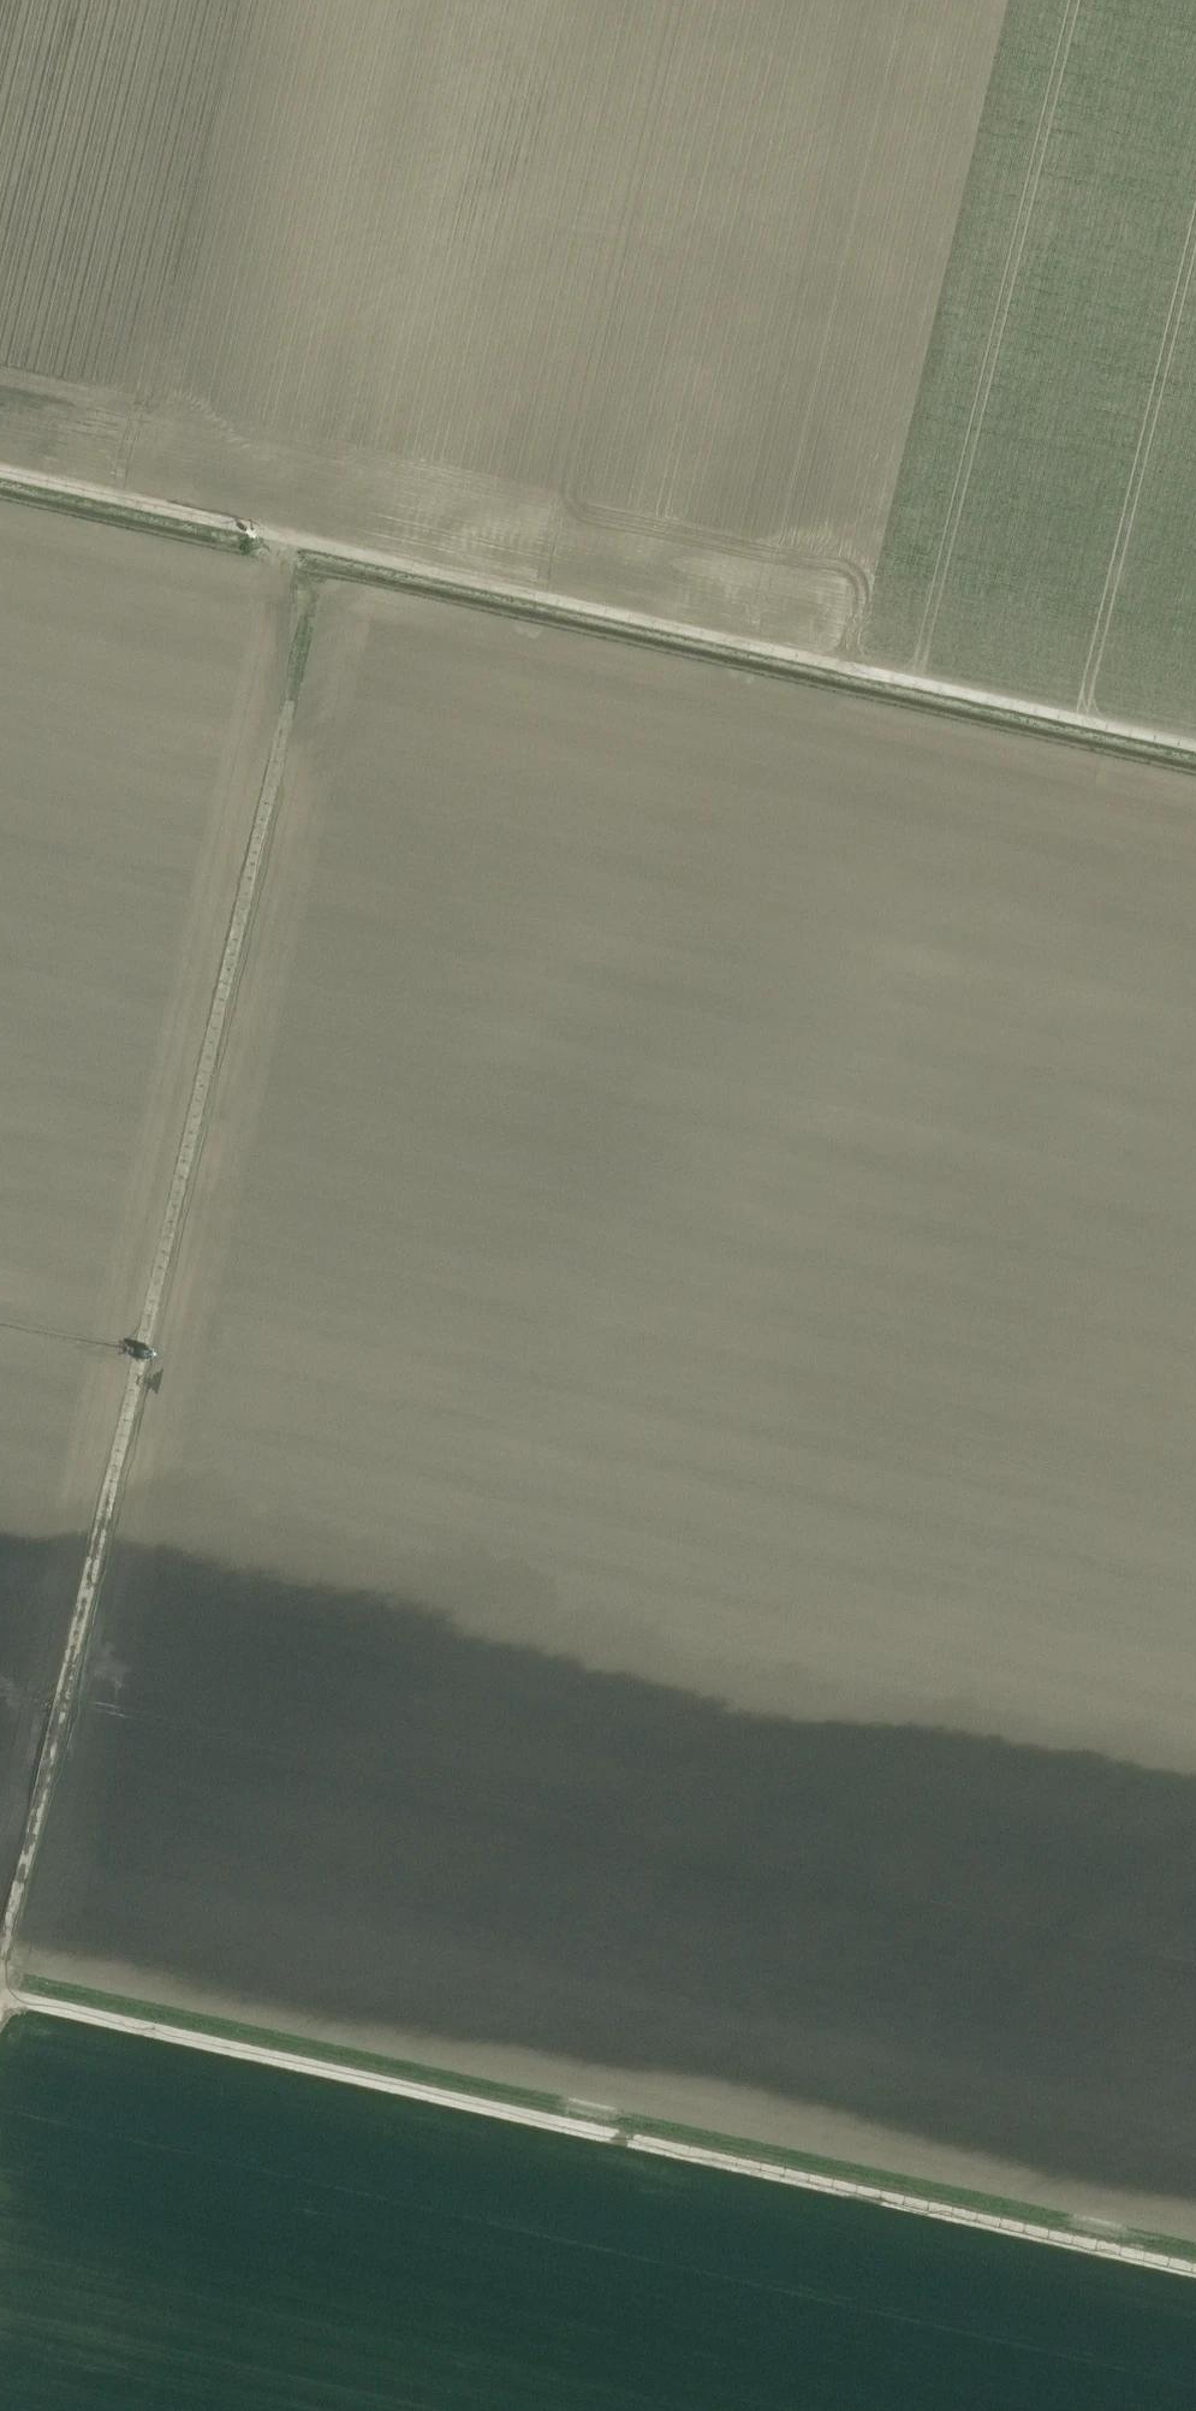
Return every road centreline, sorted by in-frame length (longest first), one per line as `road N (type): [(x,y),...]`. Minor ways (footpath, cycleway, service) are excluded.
road 1 (unclassified): [(1195,745),(0,460)]
road 2 (track): [(1195,2270),(0,1995)]

